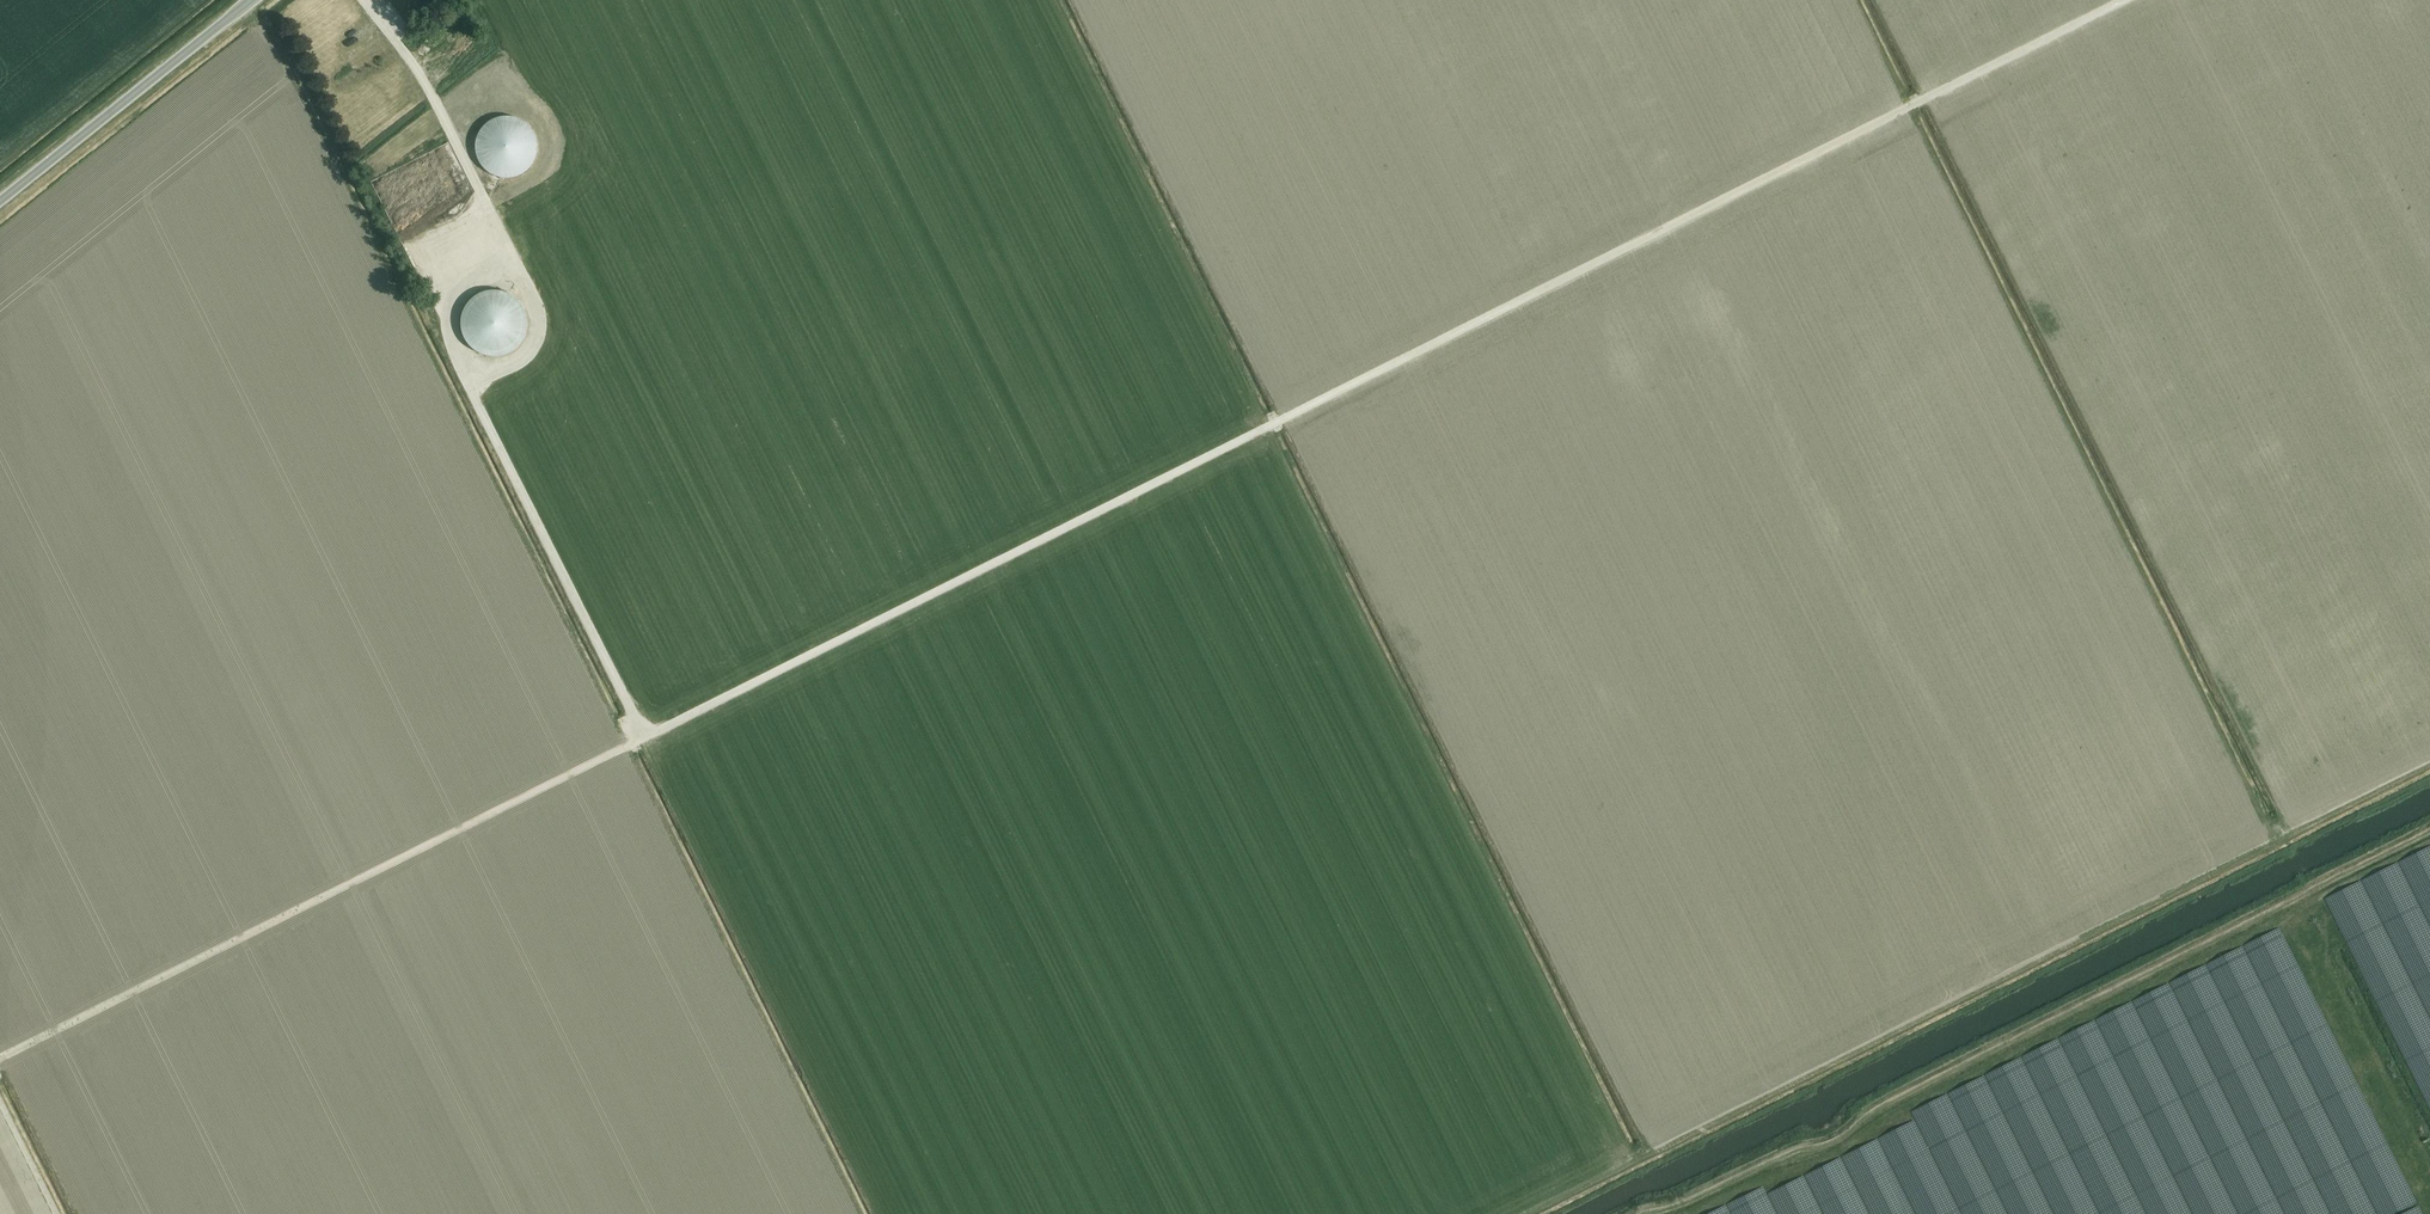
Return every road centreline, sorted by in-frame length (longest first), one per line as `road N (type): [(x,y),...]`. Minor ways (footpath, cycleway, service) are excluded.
road 1 (unclassified): [(250,0),(0,200)]

